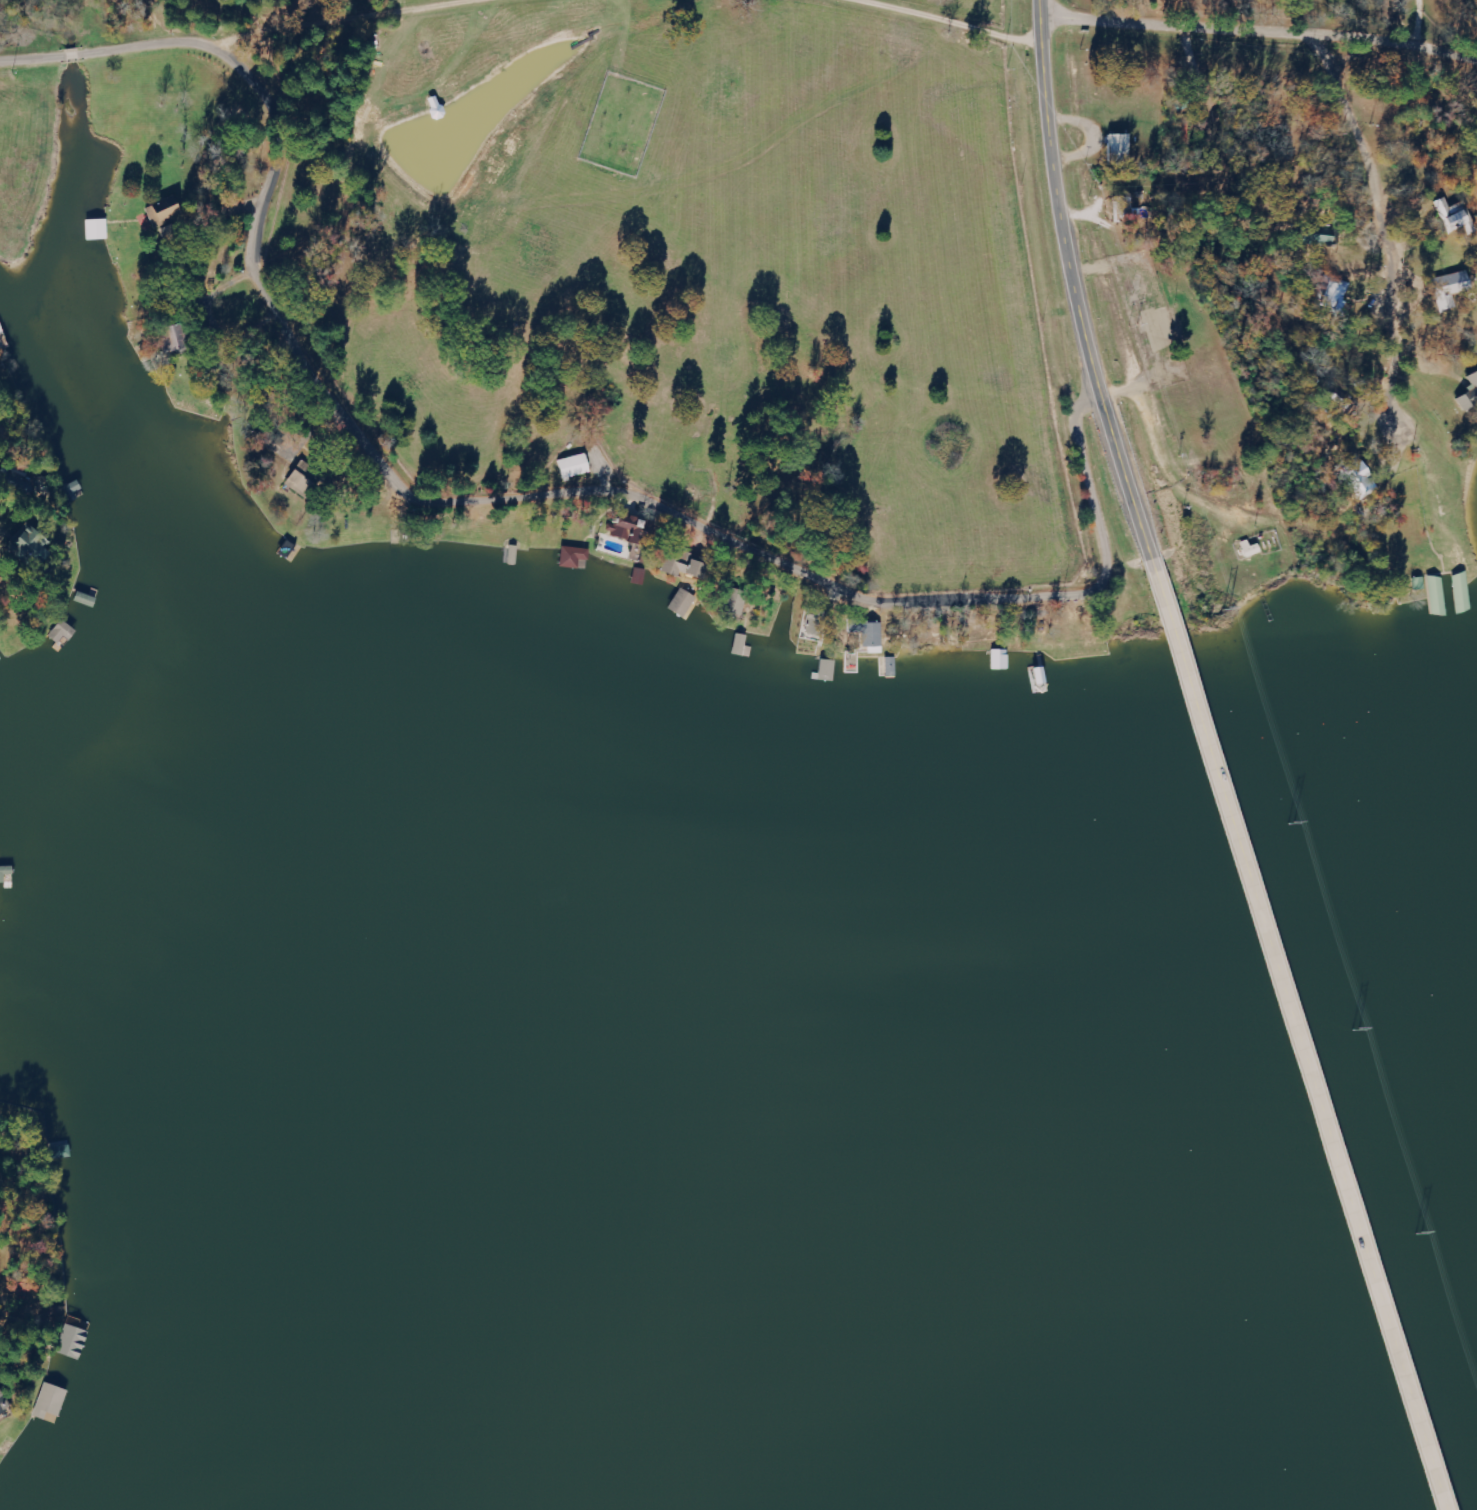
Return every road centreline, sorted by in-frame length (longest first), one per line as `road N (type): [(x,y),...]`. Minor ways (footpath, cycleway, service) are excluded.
road 1 (residential): [(1095,398),(1059,413),(1081,537),(1050,546),(944,526),(704,425),(627,380),(391,174),(314,143),(0,171)]
road 2 (tertiary): [(1445,1509),(1138,579)]
road 3 (tertiary): [(1138,579),(1056,209),(1039,0)]
road 4 (residential): [(364,543),(380,521),(302,406),(297,386),(326,262),(257,144)]

